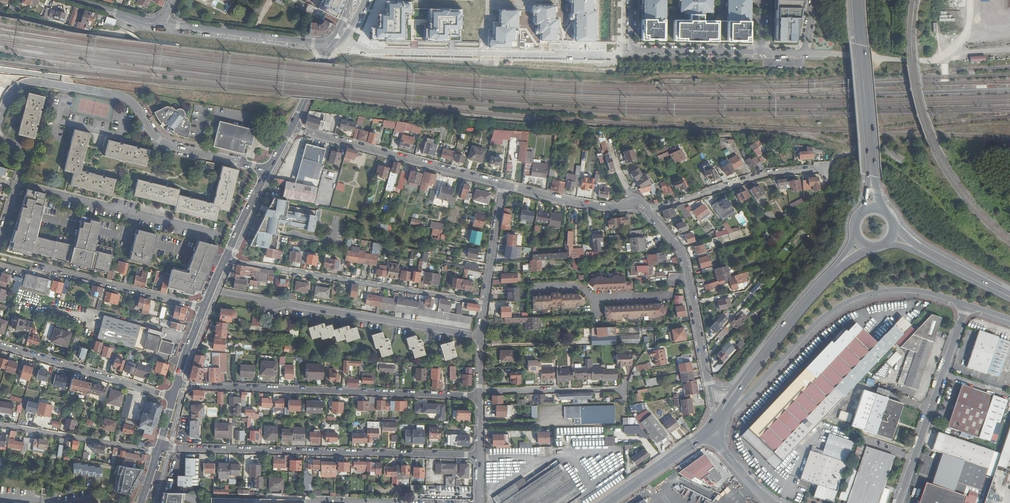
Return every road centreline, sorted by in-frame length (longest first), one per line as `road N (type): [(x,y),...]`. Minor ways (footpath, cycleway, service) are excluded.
road 1 (residential): [(159,446),(478,455)]
road 2 (residential): [(0,117),(25,82),(121,96),(170,146),(269,170)]
road 3 (tertiary): [(712,427),(826,316),(853,299),(901,290),(966,304)]
road 4 (residential): [(177,385),(478,396)]
road 5 (residential): [(344,39),(386,51),(631,50)]
road 6 (residential): [(212,289),(481,336)]
road 7 (residential): [(504,185),(292,127)]
road 8 (residential): [(966,304),(899,502)]
road 9 (residential): [(648,208),(772,172),(822,169),(830,180)]
road 10 (residential): [(708,384),(685,262),(648,208)]
road 11 (residential): [(173,397),(0,345)]
road 12 (primary): [(857,0),(870,175)]
road 13 (tertiary): [(332,45),(160,23)]
road 14 (residential): [(36,266),(204,308)]
road 15 (residential): [(158,452),(0,424)]
road 16 (residential): [(648,208),(633,198),(620,208),(575,204),(504,185)]
road 17 (residential): [(504,185),(481,336)]
road 18 (primary): [(269,170),(212,289)]
road 19 (residential): [(631,50),(762,52)]
road 20 (primary): [(607,502),(712,427)]

